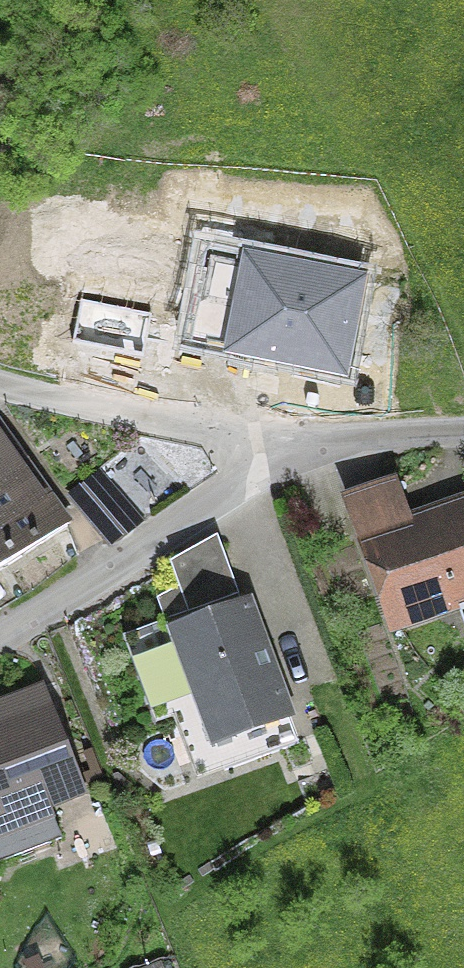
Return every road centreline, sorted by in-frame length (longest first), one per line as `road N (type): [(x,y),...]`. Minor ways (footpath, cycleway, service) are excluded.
road 1 (residential): [(0,381),(133,415),(291,440),(184,533),(0,645)]
road 2 (track): [(291,440),(463,437)]

